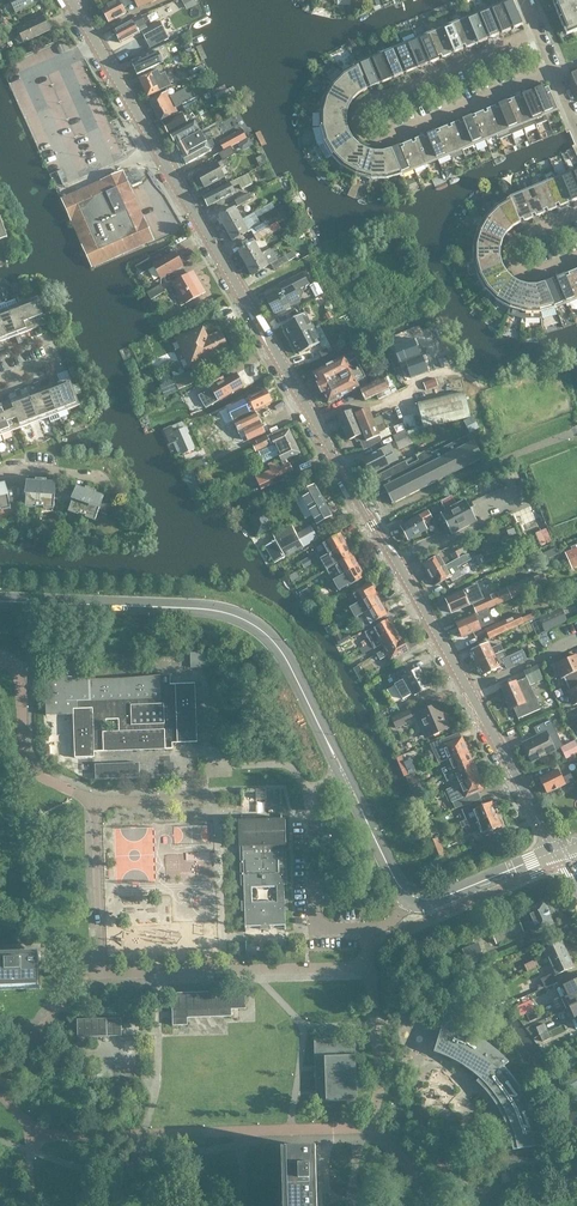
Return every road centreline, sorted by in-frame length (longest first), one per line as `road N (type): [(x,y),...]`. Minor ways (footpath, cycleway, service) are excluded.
road 1 (tertiary): [(470,690),(71,0)]
road 2 (tertiary): [(557,850),(441,898),(413,899),(398,885),(273,639),(212,609),(54,604)]
road 3 (residential): [(537,32),(367,103),(360,127),(383,139),(554,70)]
road 4 (tertiary): [(557,850),(470,690)]
road 5 (residential): [(576,256),(533,273),(513,255),(520,238),(576,212)]

